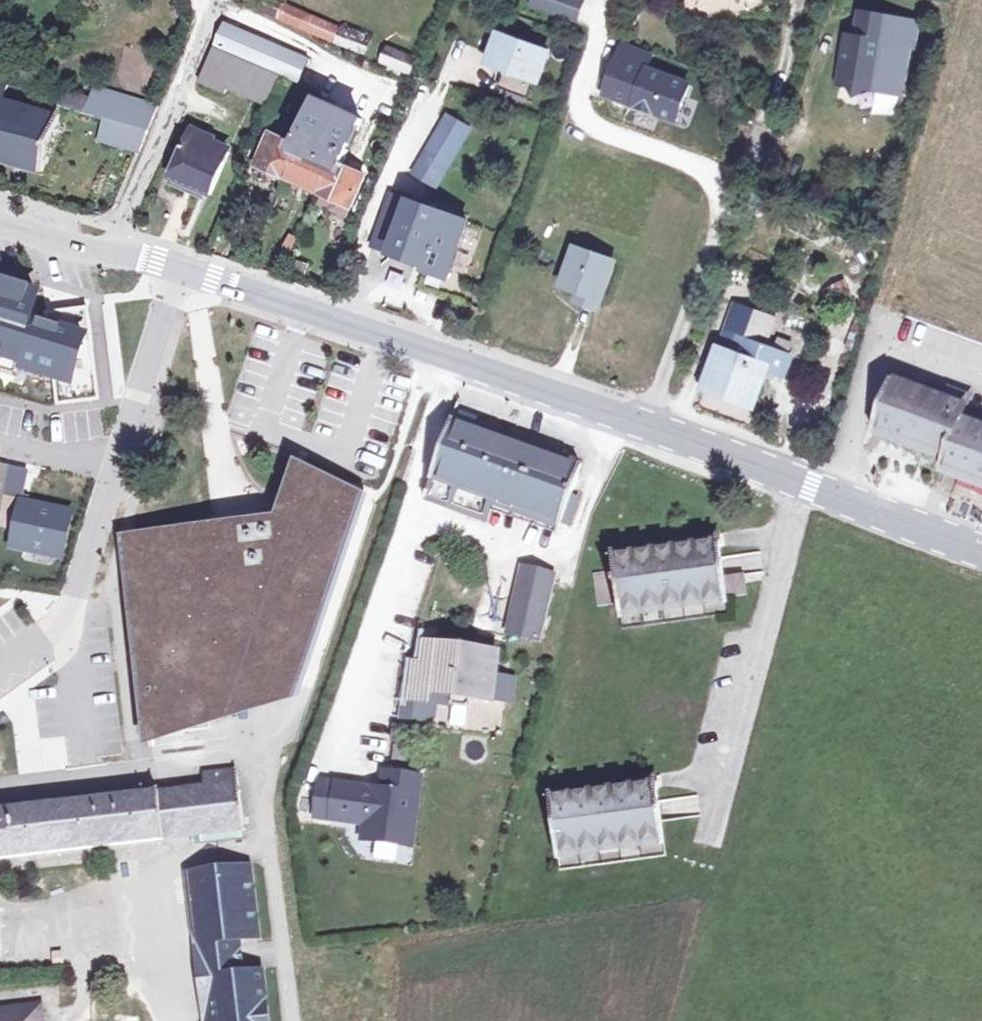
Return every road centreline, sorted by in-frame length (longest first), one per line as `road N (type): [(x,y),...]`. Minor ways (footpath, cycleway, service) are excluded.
road 1 (secondary): [(185,270),(650,424),(981,550)]
road 2 (residential): [(110,253),(223,0)]
road 3 (tertiary): [(0,675),(86,616),(123,473)]
road 4 (tertiary): [(123,473),(185,270)]
road 5 (track): [(427,350),(381,496),(373,493)]
road 6 (residential): [(123,473),(0,447)]

